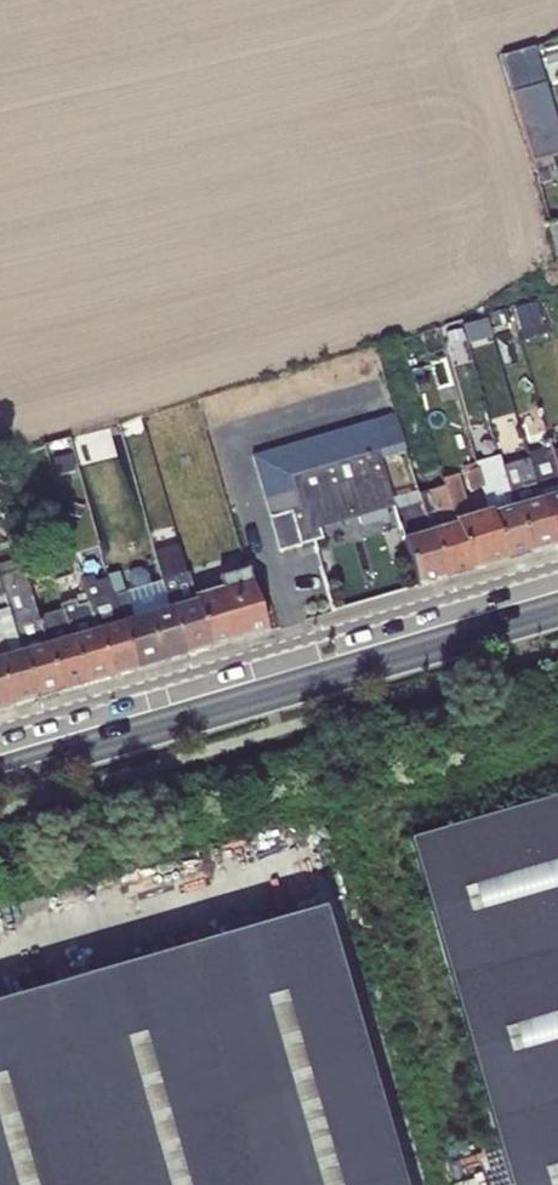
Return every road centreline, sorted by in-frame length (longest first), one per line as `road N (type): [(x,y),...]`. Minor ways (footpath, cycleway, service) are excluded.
road 1 (secondary): [(557,610),(0,775)]

